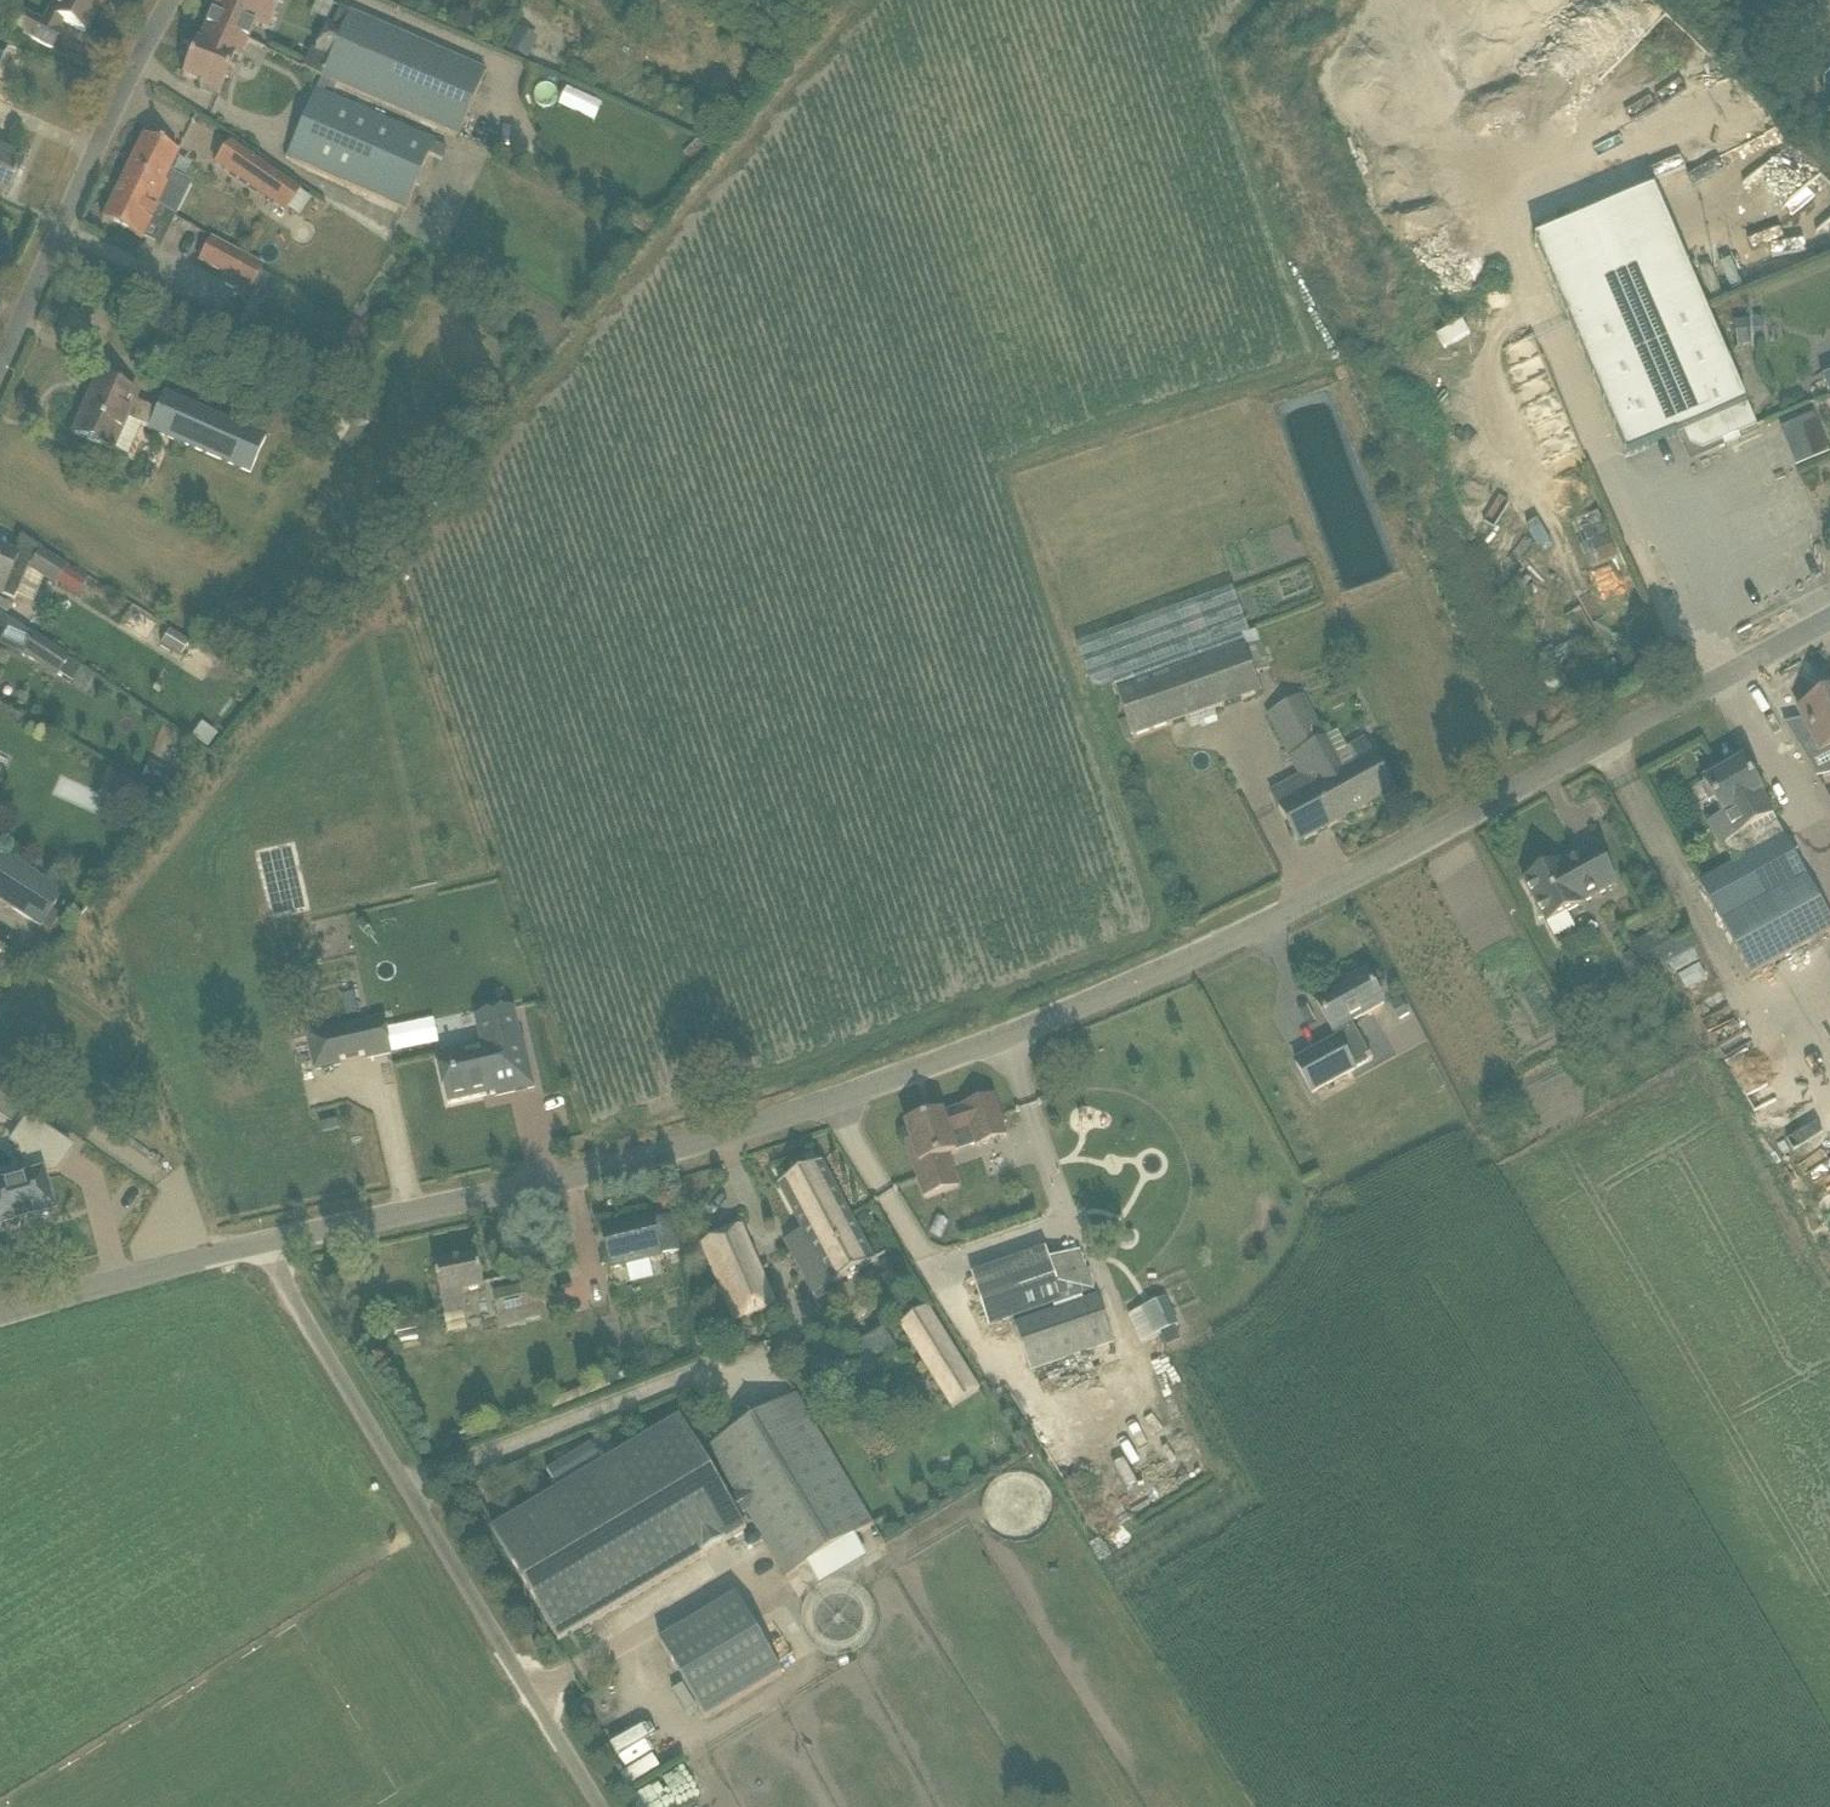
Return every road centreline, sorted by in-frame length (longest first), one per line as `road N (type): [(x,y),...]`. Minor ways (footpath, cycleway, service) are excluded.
road 1 (unclassified): [(264,1243),(541,1184),(832,1101),(1065,1022),(1359,883),(1829,620)]
road 2 (unclassified): [(600,1806),(264,1243)]
road 3 (unclassified): [(0,375),(172,0)]
road 4 (unclassified): [(0,1317),(264,1243)]

